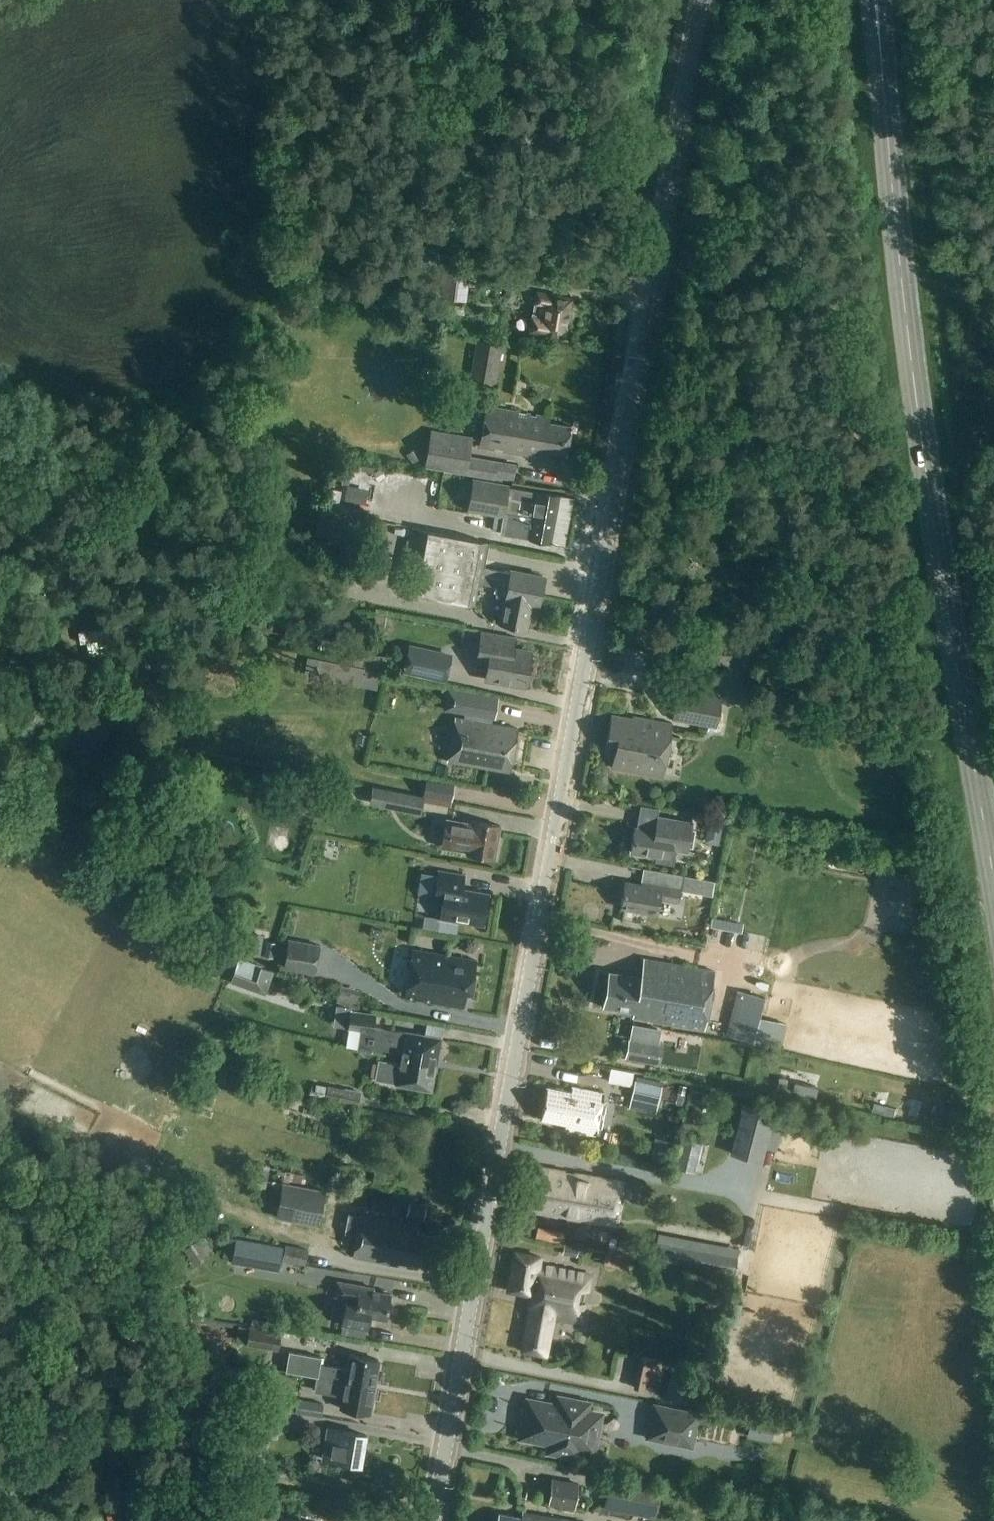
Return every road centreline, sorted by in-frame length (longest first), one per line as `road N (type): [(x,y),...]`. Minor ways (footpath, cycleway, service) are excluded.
road 1 (unclassified): [(433,1520),(700,0)]
road 2 (secondary): [(993,868),(925,453),(880,0)]

